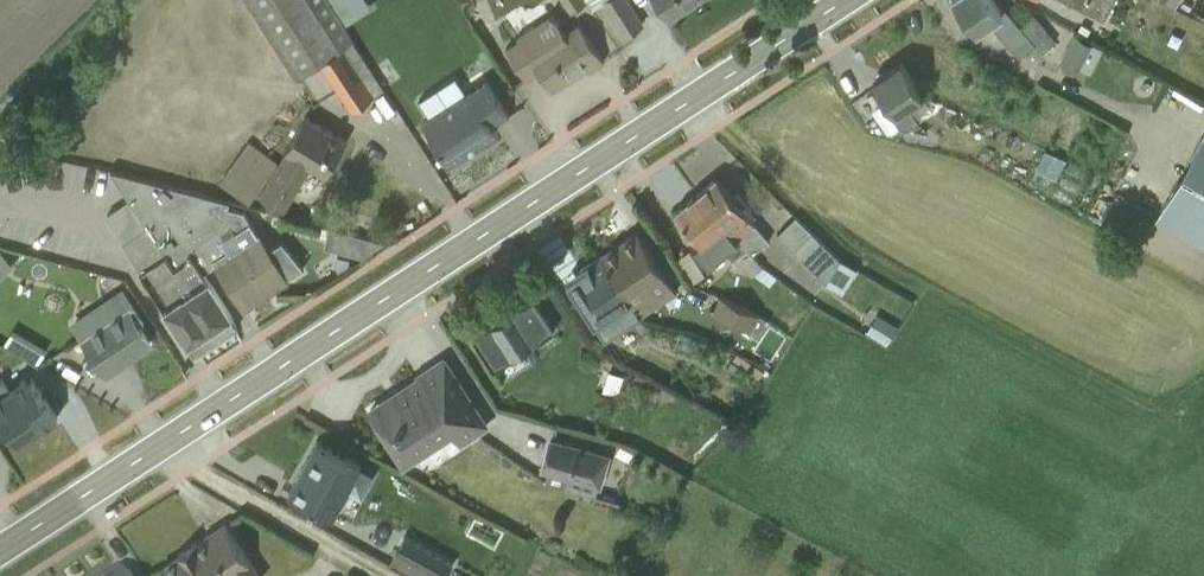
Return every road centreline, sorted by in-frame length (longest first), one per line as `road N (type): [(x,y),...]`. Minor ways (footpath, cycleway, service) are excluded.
road 1 (secondary): [(0,553),(848,0)]
road 2 (track): [(168,444),(193,470),(381,575)]

